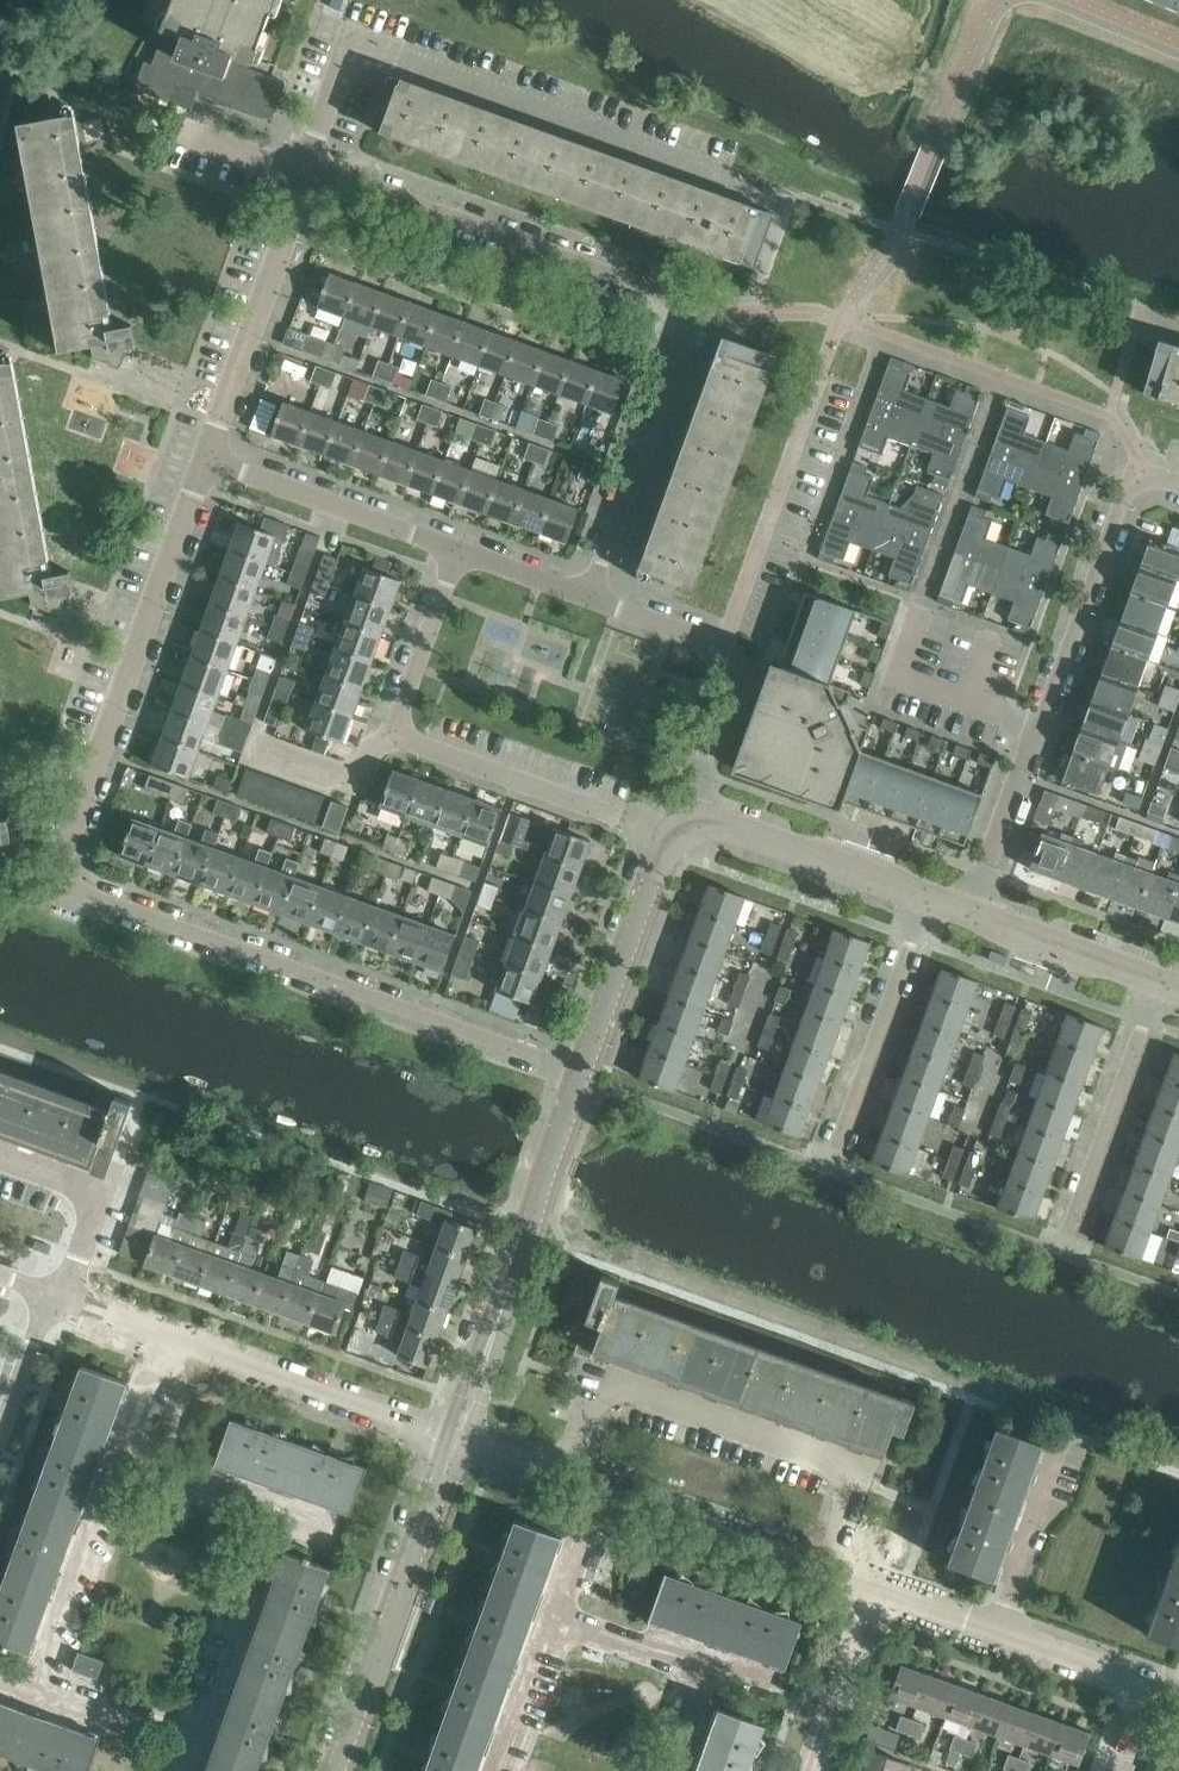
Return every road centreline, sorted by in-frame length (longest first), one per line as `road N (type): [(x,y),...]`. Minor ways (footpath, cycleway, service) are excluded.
road 1 (residential): [(207,461),(55,882),(579,1075)]
road 2 (residential): [(586,597),(692,309),(303,168)]
road 3 (residential): [(1178,487),(1134,471),(968,912)]
road 4 (residential): [(827,1571),(861,1477),(602,1386),(565,1477)]
road 5 (residential): [(769,198),(349,47)]
road 6 (residential): [(458,552),(391,736),(617,817)]
road 7 (tertiary): [(457,1439),(579,1075)]
road 8 (tertiary): [(336,1770),(457,1439)]
road 9 (residential): [(207,461),(303,193),(303,168)]
road 10 (residential): [(457,1439),(171,1336)]
road 11 (residential): [(721,644),(822,374)]
road 12 (tertiary): [(579,1075),(666,840),(686,826)]
road 13 (residential): [(458,552),(207,461)]
road 14 (residential): [(837,1147),(925,896)]
road 15 (residential): [(1068,1232),(1162,984)]
road 16 (tertiary): [(925,896),(713,820),(686,826)]
road 17 (residential): [(191,1742),(274,1513)]
road 18 (residential): [(827,1571),(604,1490)]
road 19 (residential): [(67,1299),(103,1196),(0,1157)]
road 20 (residential): [(762,1692),(557,1619)]
road 21 (residential): [(1000,1632),(1071,1434)]
road 22 (residential): [(57,1654),(128,1458)]
road 23 (tertiary): [(1162,984),(968,912)]
road 24 (residential): [(191,1742),(0,1674)]
road 25 (residential): [(811,1770),(877,1589)]
road 26 (residential): [(686,826),(696,771),(733,678),(721,644)]
road 27 (residential): [(557,1619),(501,1770)]
road 28 (residential): [(1149,1686),(1000,1632)]
road 29 (residential): [(274,1513),(128,1458)]
road 30 (residential): [(721,644),(586,597)]
road 31 (residential): [(604,1490),(557,1619)]
road 32 (residential): [(586,597),(458,552)]
road 33 (residential): [(303,168),(178,127)]
road 34 (residential): [(1000,1632),(877,1589)]
road 35 (residential): [(303,168),(349,47)]
road 36 (residential): [(128,1458),(171,1336)]
road 37 (residential): [(0,1410),(44,1291)]

